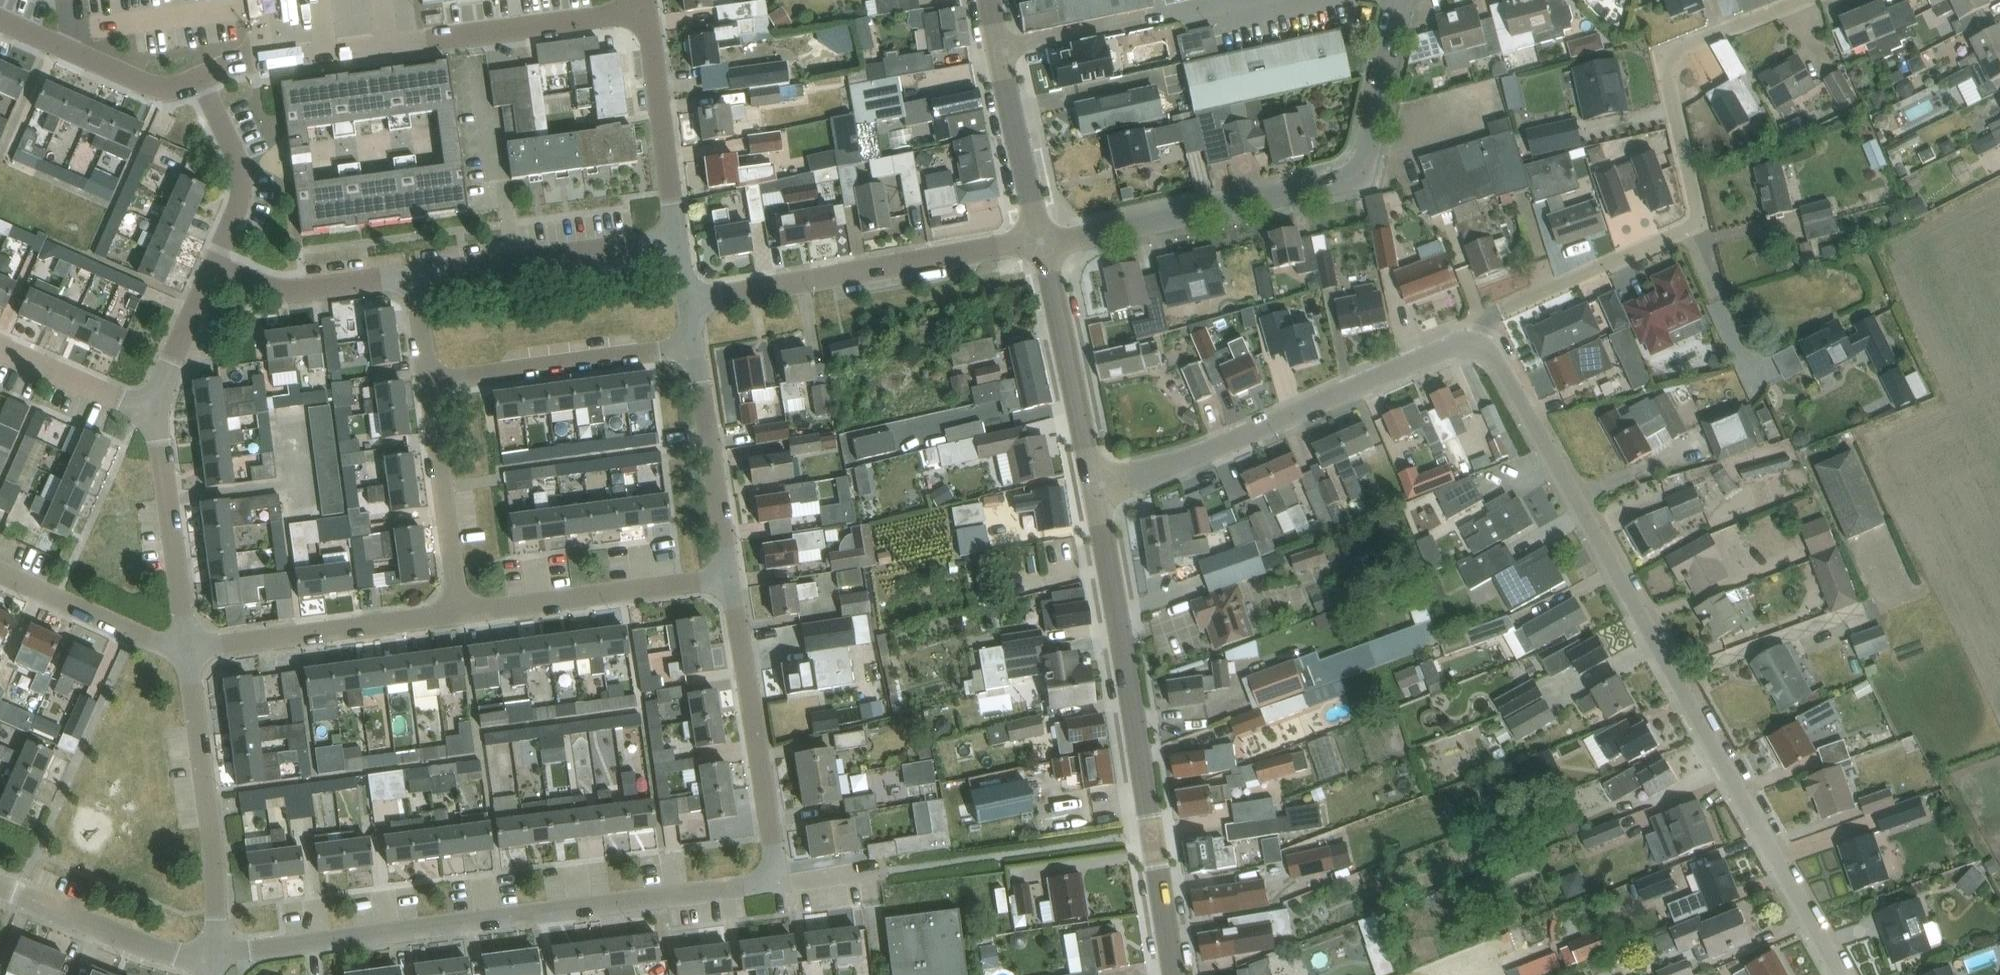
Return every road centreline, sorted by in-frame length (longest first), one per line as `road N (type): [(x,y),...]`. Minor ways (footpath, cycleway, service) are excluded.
road 1 (residential): [(1839,974),(1525,411),(1493,355),(1475,342)]
road 2 (residential): [(1475,342),(1493,314),(1700,221),(1665,72),(1681,48),(1804,0)]
road 3 (residential): [(778,883),(214,956)]
road 4 (unclassified): [(1402,0),(1361,162),(1336,189),(1042,249)]
road 5 (tertiary): [(1173,974),(1092,487)]
road 6 (residential): [(201,78),(239,62),(644,9)]
road 7 (residential): [(1475,342),(1452,344),(1179,463),(1092,487)]
road 8 (residential): [(688,300),(1042,249)]
road 9 (residential): [(214,956),(214,852),(189,651)]
road 10 (residential): [(778,883),(729,581)]
road 11 (residential): [(459,613),(189,651)]
road 12 (residential): [(425,382),(695,349)]
road 13 (residential): [(729,581),(459,613)]
road 14 (residential): [(409,271),(676,238)]
road 15 (tertiary): [(1042,249),(994,0)]
road 16 (residential): [(189,651),(155,405)]
road 17 (tertiary): [(1092,487),(1042,249)]
road 18 (residential): [(729,581),(695,349)]
road 19 (residential): [(459,613),(425,382)]
road 20 (residential): [(676,238),(644,9)]
road 21 (unclassified): [(214,956),(175,955),(0,888)]
road 22 (residential): [(201,78),(162,90),(0,21)]
road 23 (residential): [(189,651),(0,569)]
road 24 (residential): [(217,263),(276,289),(409,271)]
road 25 (residential): [(217,263),(243,187),(201,78)]
road 26 (residential): [(155,405),(0,345)]
road 27 (residential): [(155,405),(217,263)]

